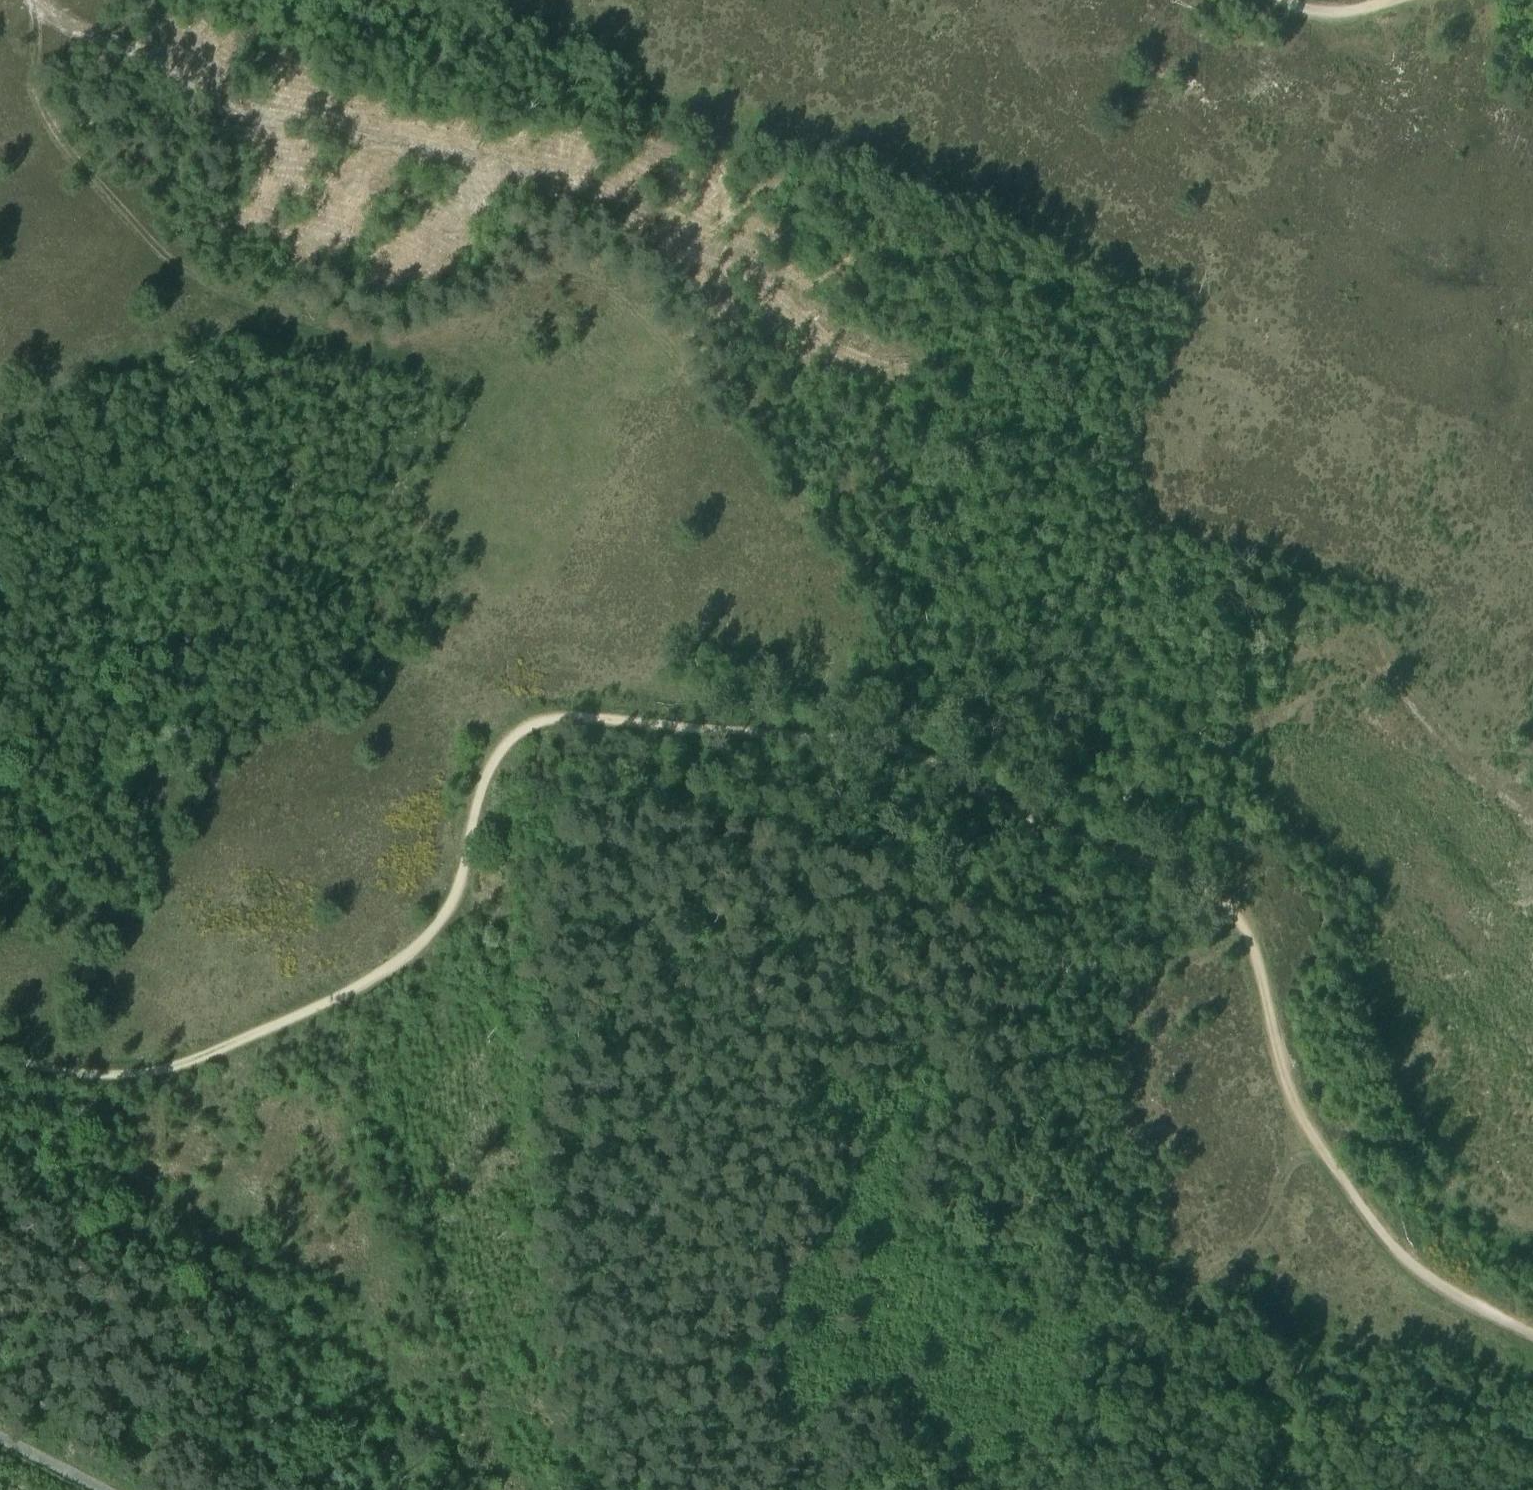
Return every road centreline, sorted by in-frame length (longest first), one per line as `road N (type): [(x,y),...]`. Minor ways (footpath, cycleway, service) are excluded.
road 1 (track): [(1532,1334),(1449,1289),(1305,1135),(1262,954),(1228,896),(1119,855),(929,751),(873,735),(581,711),(544,716),(504,746),(487,778),(462,880),(443,914),(394,959),(282,1020),(177,1060),(74,1070),(0,1051)]

